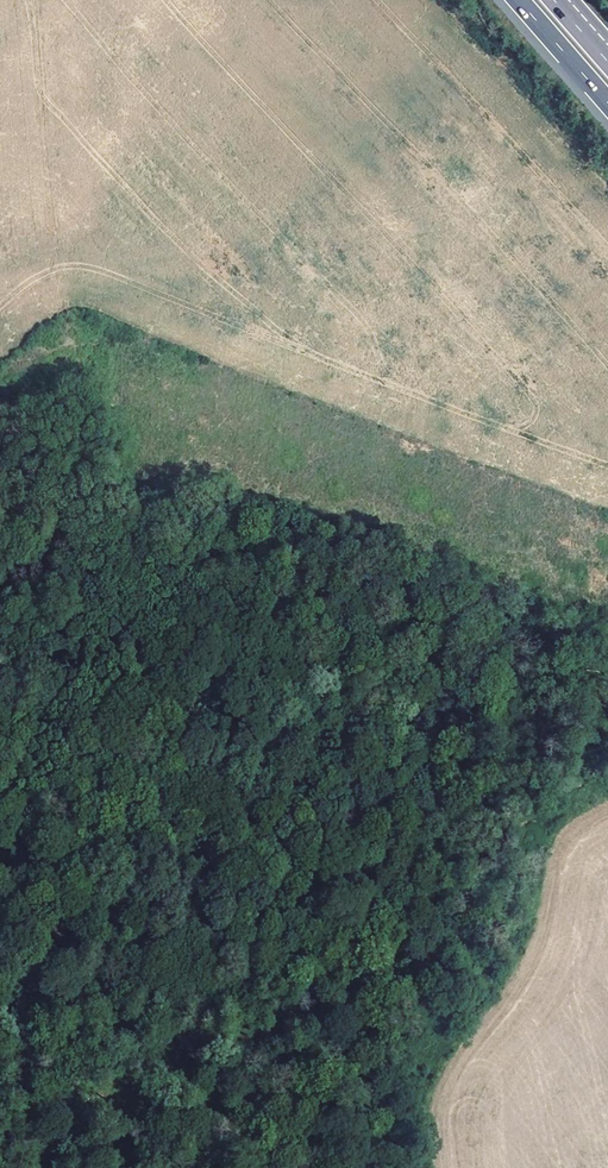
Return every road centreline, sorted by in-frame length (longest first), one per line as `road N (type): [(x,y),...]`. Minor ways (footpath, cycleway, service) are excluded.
road 1 (motorway): [(517,0),(607,104)]

